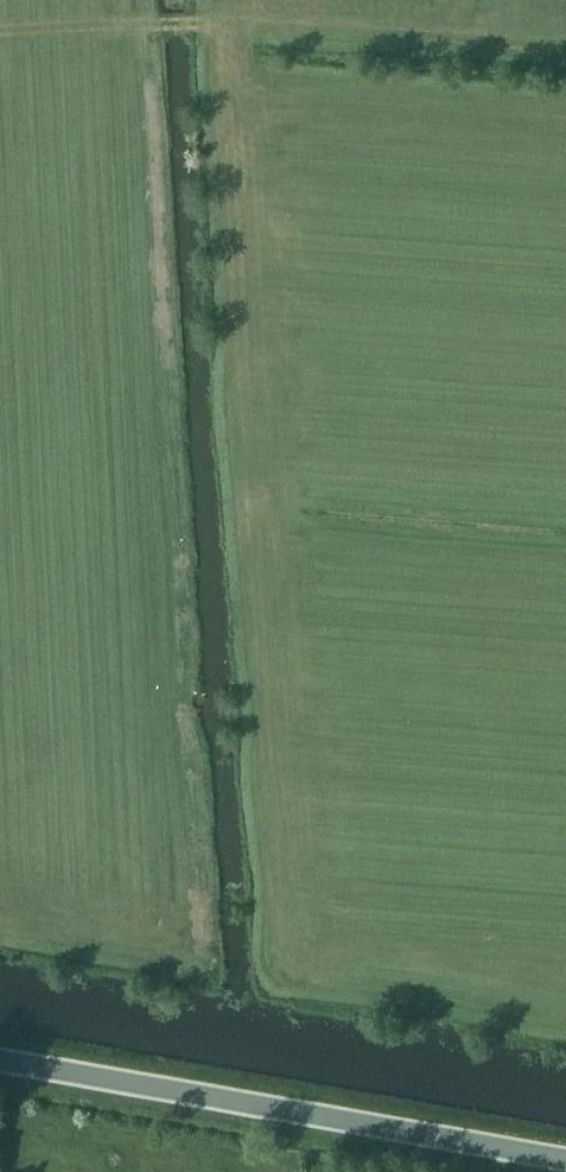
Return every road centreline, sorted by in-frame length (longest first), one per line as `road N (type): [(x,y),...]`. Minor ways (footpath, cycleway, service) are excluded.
road 1 (secondary): [(565,1158),(0,1059)]

